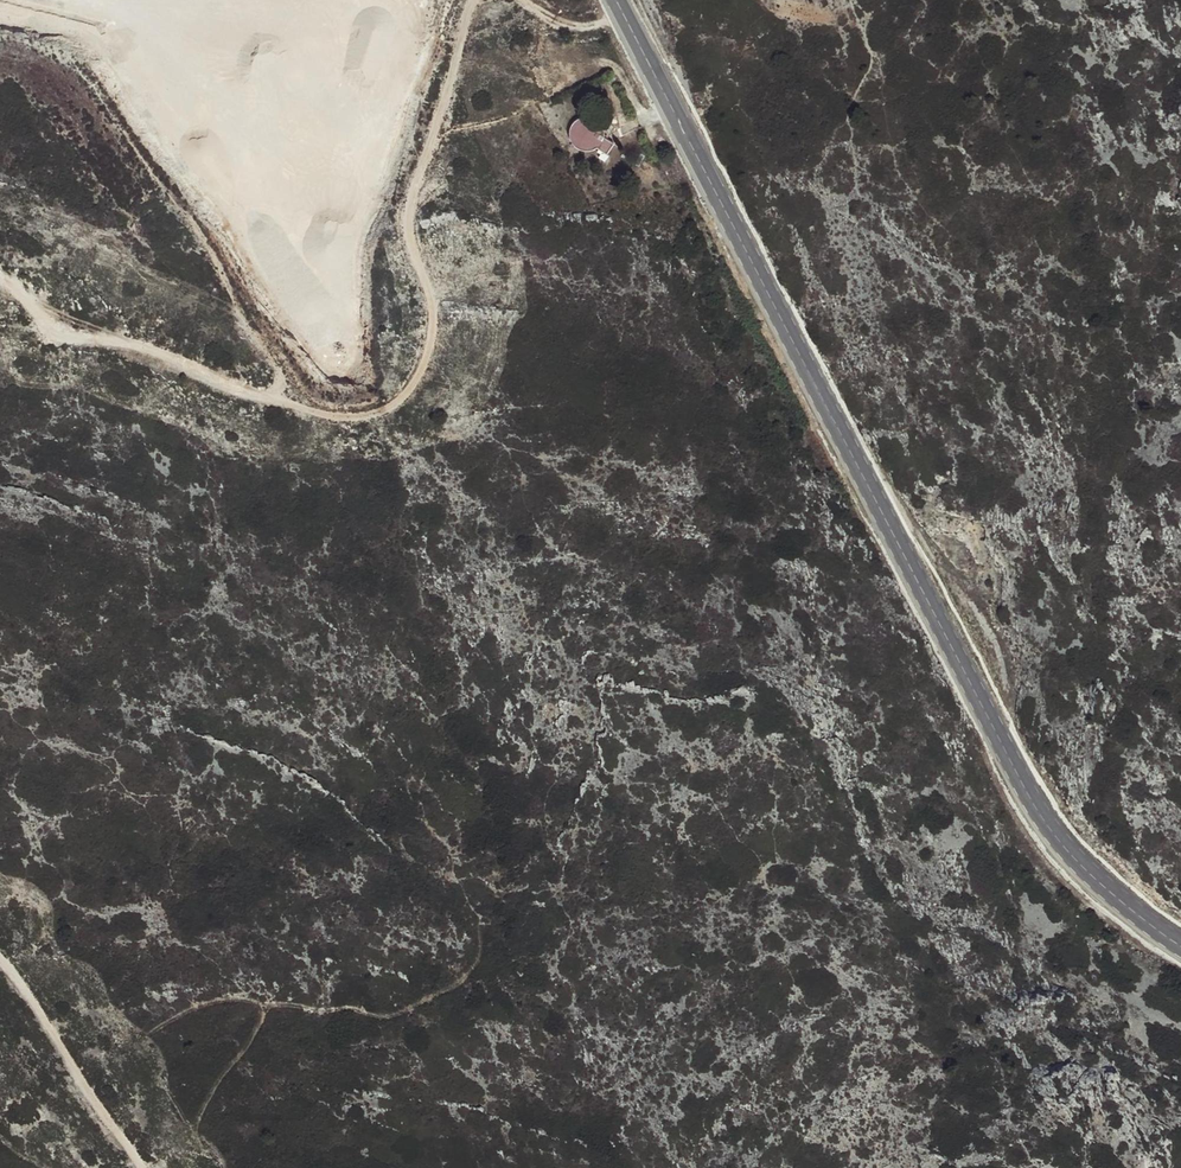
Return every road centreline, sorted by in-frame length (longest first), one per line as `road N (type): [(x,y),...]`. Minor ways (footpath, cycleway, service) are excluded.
road 1 (primary): [(616,0),(1050,828),(1096,880),(1180,945)]
road 2 (track): [(0,271),(73,323),(160,353),(255,400),(384,412),(427,348),(432,318),(410,231),(413,191),(470,0)]
road 3 (track): [(138,1167),(0,950)]

